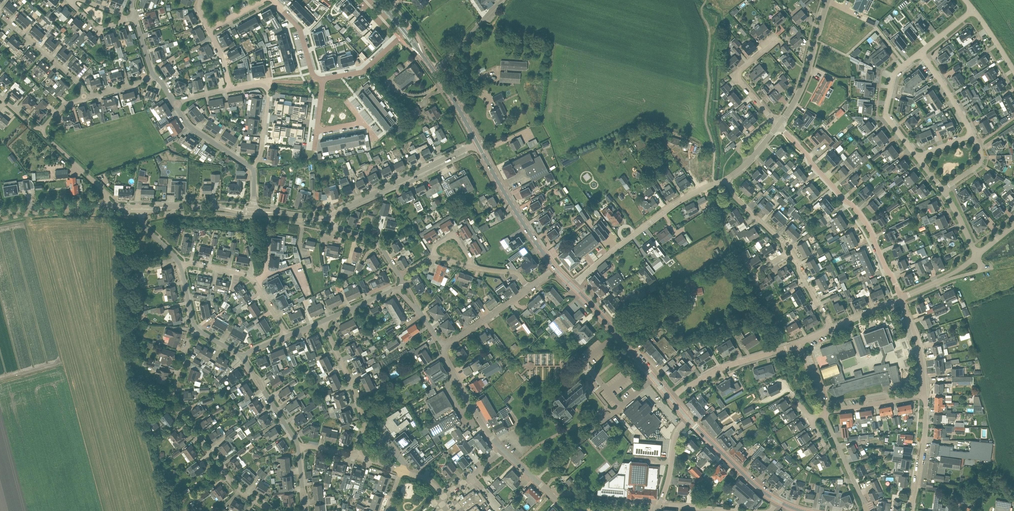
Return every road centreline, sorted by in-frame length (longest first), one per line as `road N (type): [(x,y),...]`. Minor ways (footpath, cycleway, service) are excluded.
road 1 (residential): [(271,510),(232,482),(175,404),(197,329)]
road 2 (residential): [(901,298),(867,225),(779,126)]
road 3 (unclassified): [(573,286),(675,203),(727,179)]
road 4 (secondary): [(555,267),(477,143)]
road 5 (residential): [(358,456),(364,416),(323,320)]
road 6 (residential): [(671,399),(708,374),(802,344)]
road 7 (unclassified): [(779,126),(804,83),(829,0)]
road 8 (secondary): [(477,143),(405,32)]
road 9 (residential): [(917,157),(884,113),(894,74),(919,55)]
road 10 (residential): [(506,453),(444,346)]
road 11 (secondary): [(653,378),(573,286)]
road 12 (secondary): [(778,501),(688,419)]

